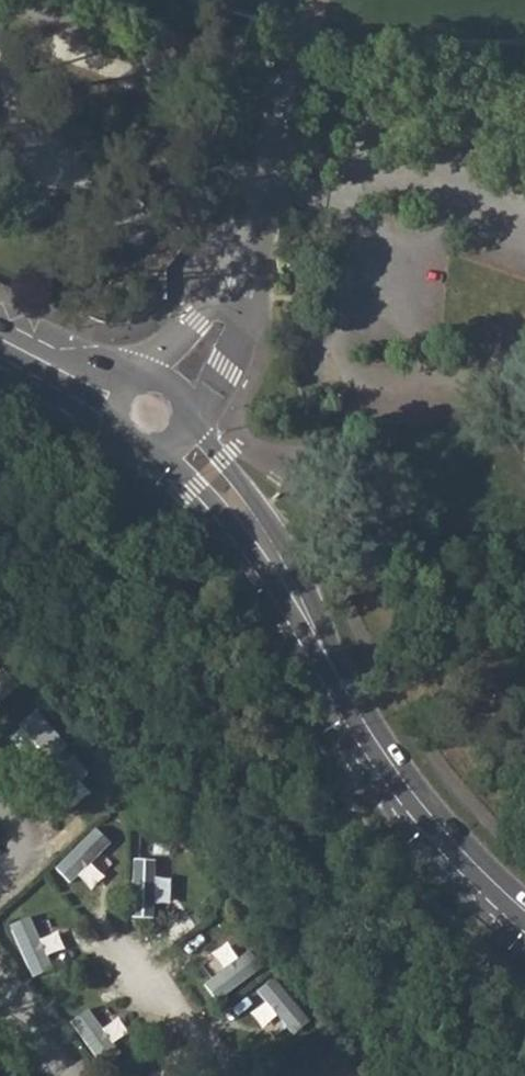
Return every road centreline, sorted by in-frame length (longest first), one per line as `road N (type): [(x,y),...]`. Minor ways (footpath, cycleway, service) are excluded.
road 1 (tertiary): [(355,706),(309,592),(252,492),(192,427)]
road 2 (unclassified): [(193,419),(239,336),(245,266),(224,299),(142,379)]
road 3 (tertiary): [(158,459),(194,485),(240,537),(355,706)]
road 4 (tertiary): [(355,706),(443,832),(524,914)]

